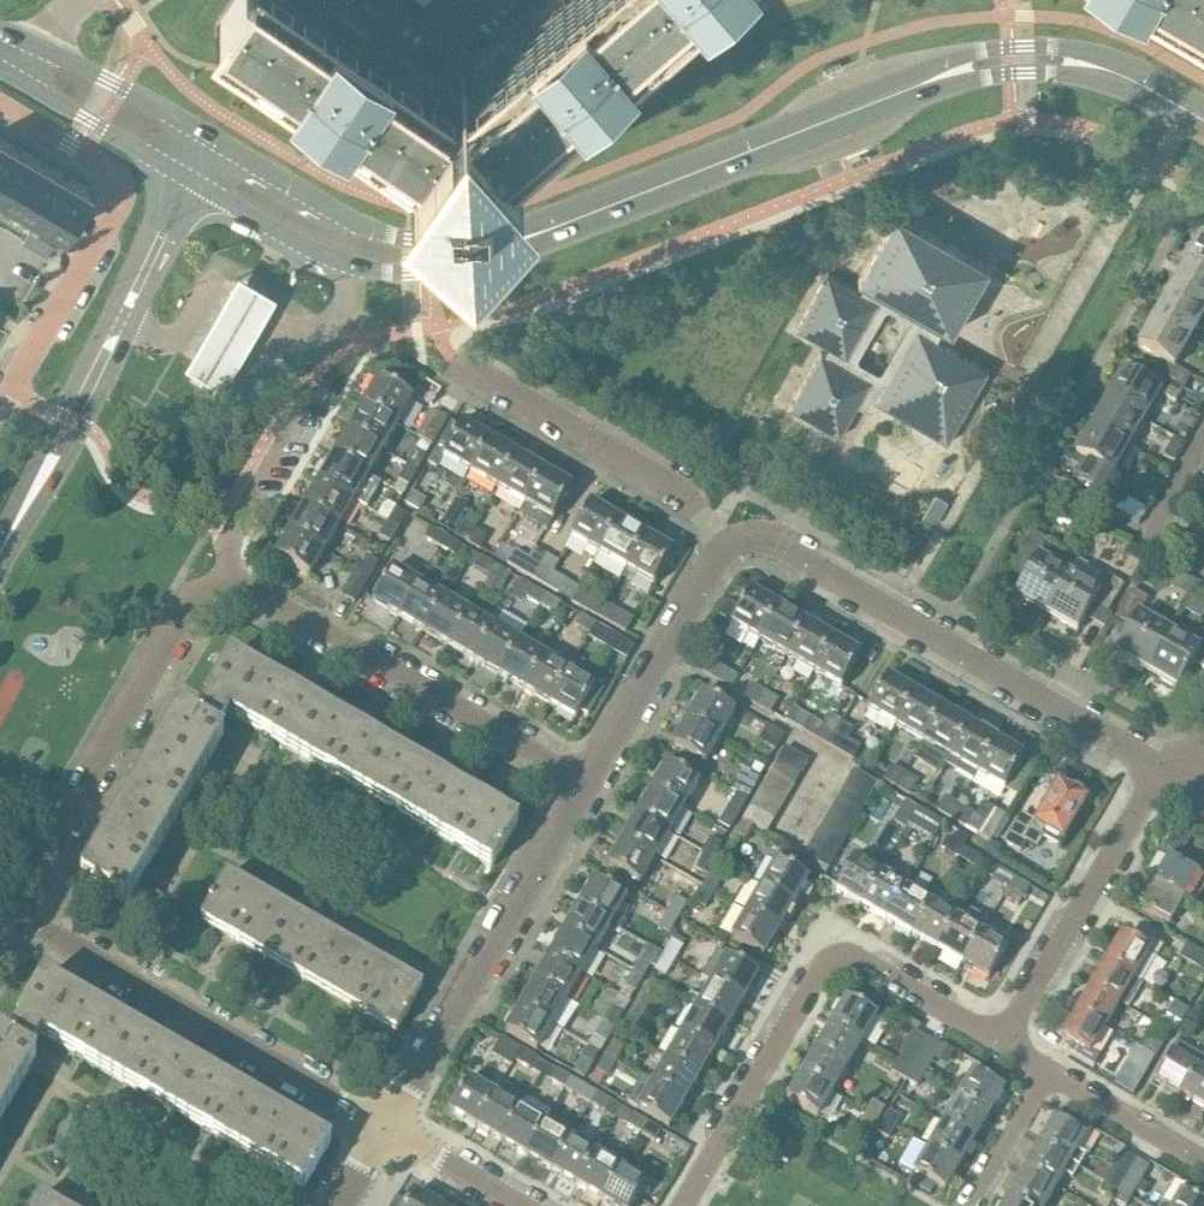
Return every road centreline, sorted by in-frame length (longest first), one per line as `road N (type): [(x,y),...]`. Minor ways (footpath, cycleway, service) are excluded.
road 1 (secondary): [(561,226),(856,108),(987,66),(1073,65),(1114,76),(1203,125)]
road 2 (residential): [(1164,768),(778,544),(727,548)]
road 3 (residential): [(682,1205),(834,957),(854,958),(1000,1042)]
road 4 (residential): [(385,1123),(12,911)]
road 5 (tertiary): [(0,559),(191,180)]
road 6 (residential): [(583,791),(225,576)]
road 7 (secondary): [(191,180),(332,261),(366,269),(468,268),(561,226)]
road 8 (residential): [(12,911),(186,608),(225,576)]
road 9 (residential): [(385,1123),(583,791)]
road 10 (secondary): [(561,226),(488,243),(397,239),(327,212),(211,144)]
road 11 (residential): [(1000,1042),(1164,768)]
road 12 (residential): [(727,548),(678,497),(473,381)]
road 13 (residential): [(583,791),(727,548)]
road 14 (residential): [(0,405),(120,192),(114,174)]
road 15 (residential): [(225,576),(226,544),(319,388)]
road 16 (secondary): [(15,78),(191,180)]
road 17 (secondary): [(211,144),(37,45)]
road 18 (residential): [(1049,1072),(1203,1160)]
road 19 (residential): [(524,1205),(385,1123)]
road 20 (residential): [(970,1205),(1049,1072)]
road 21 (residential): [(0,105),(114,174)]

